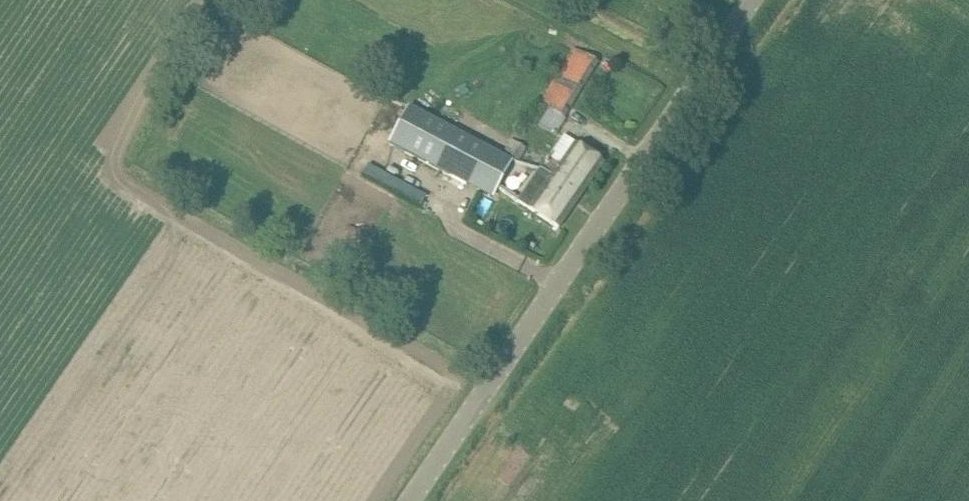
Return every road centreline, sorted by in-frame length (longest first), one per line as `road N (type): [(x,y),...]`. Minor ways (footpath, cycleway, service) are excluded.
road 1 (unclassified): [(411,500),(750,0)]

